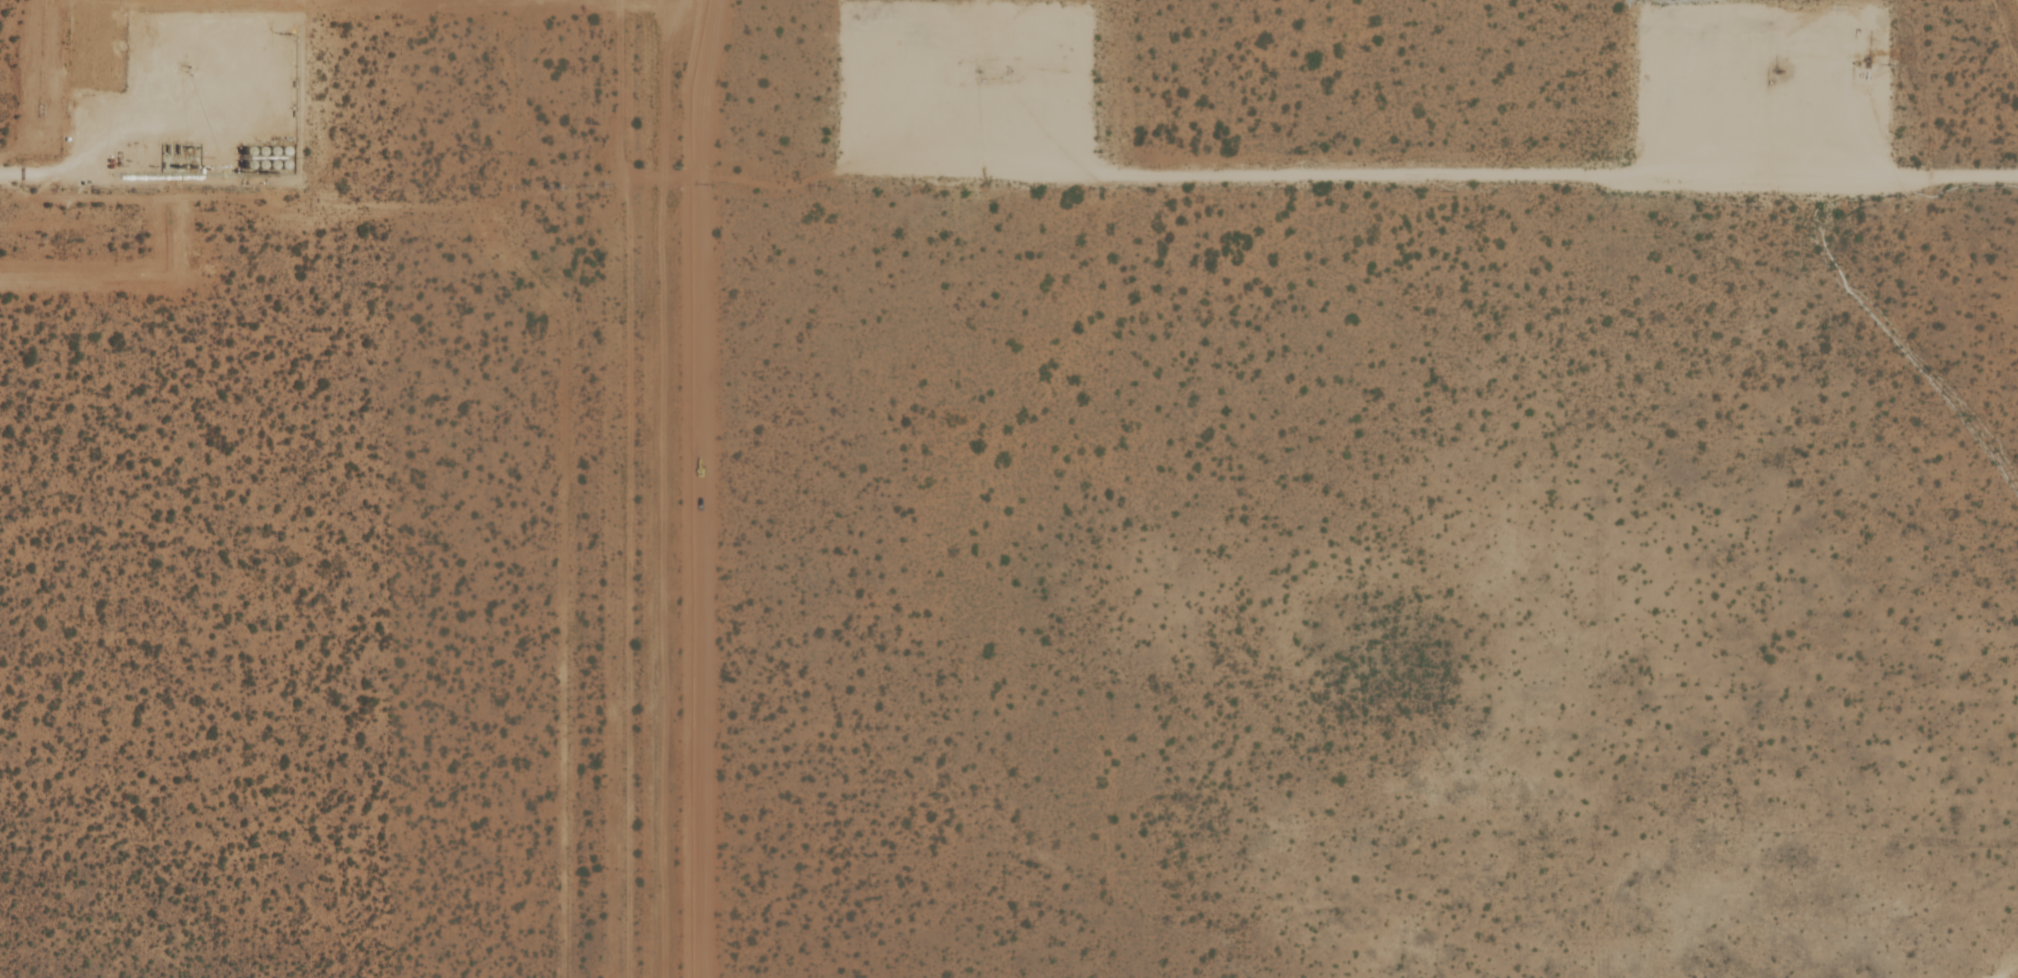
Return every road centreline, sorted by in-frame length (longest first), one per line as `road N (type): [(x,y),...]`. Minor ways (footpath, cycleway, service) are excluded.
road 1 (residential): [(845,156),(1851,196),(2017,186)]

